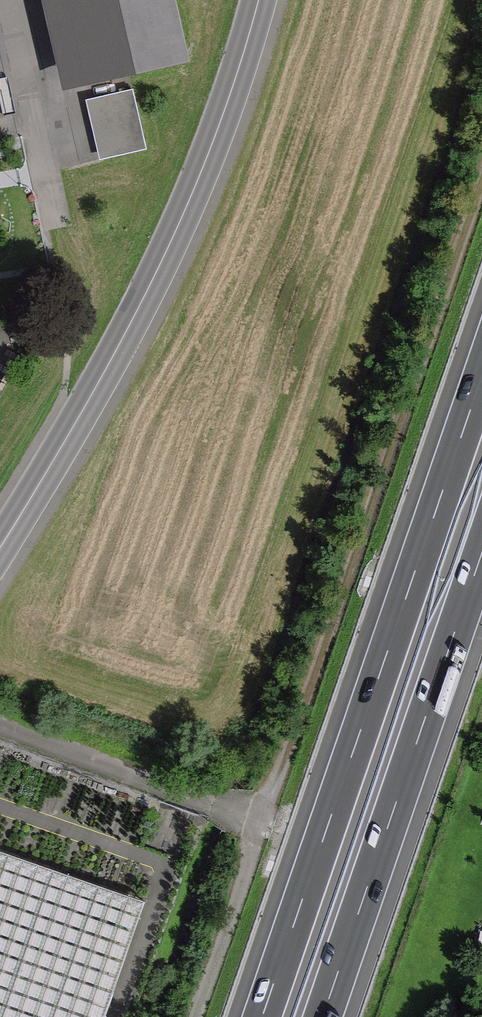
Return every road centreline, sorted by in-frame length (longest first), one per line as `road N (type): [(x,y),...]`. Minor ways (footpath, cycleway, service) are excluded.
road 1 (track): [(261,821),(481,176)]
road 2 (motorway): [(481,375),(263,1016)]
road 3 (secondary): [(260,0),(198,196),(79,425),(0,552)]
road 4 (motorway): [(323,1016),(481,553)]
road 5 (track): [(261,821),(196,1016)]

